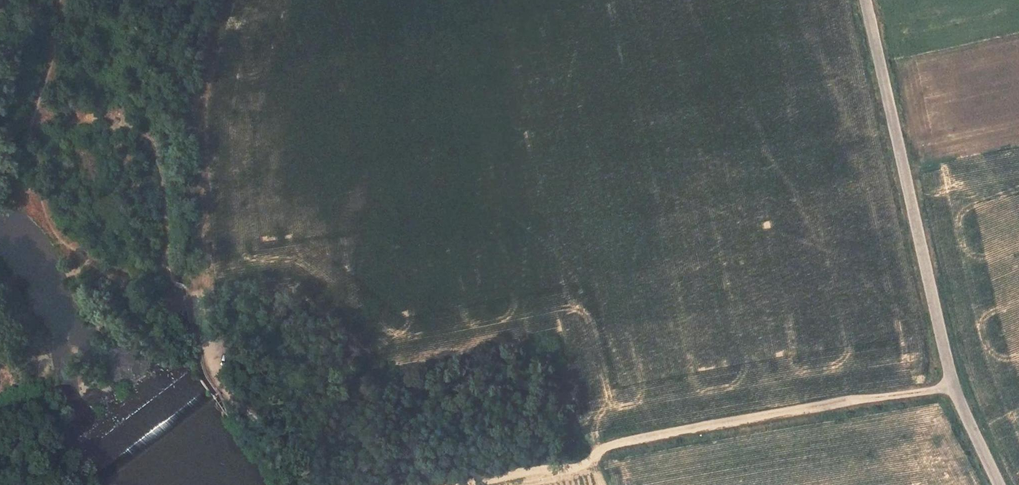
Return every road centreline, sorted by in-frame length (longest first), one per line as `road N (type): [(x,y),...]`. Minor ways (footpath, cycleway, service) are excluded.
road 1 (unclassified): [(865,0),(953,386),(1000,484)]
road 2 (track): [(470,484),(573,467),(611,444),(953,386)]
road 3 (track): [(198,313),(207,356),(225,386),(282,445),(307,484)]

